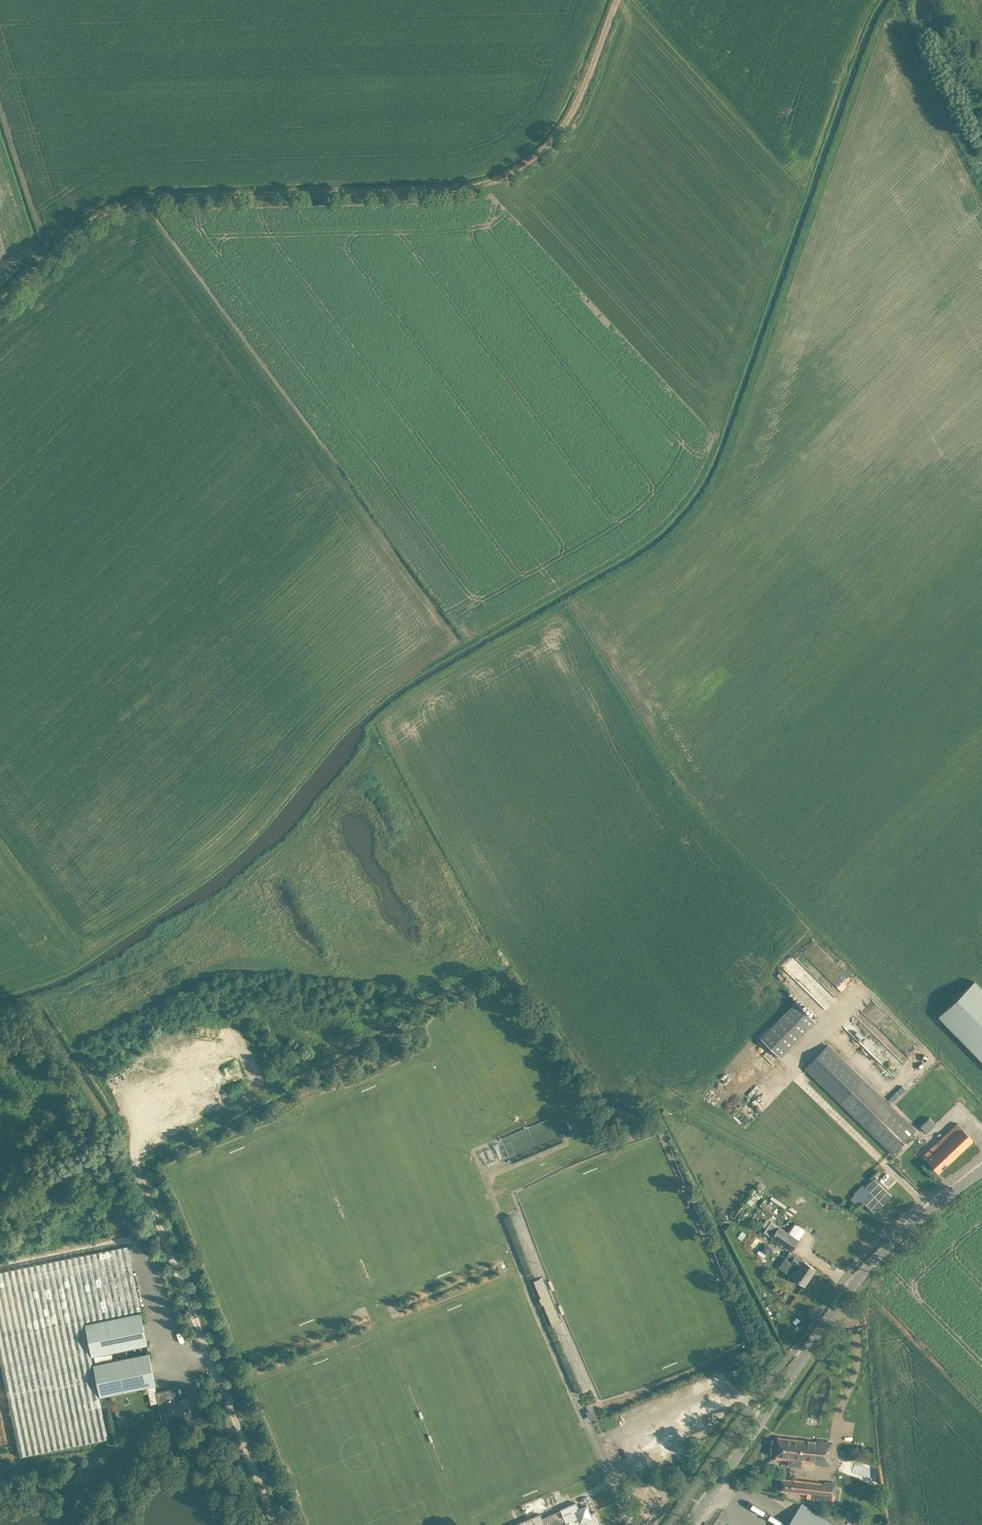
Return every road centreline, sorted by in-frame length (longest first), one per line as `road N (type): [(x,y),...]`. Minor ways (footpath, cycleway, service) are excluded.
road 1 (track): [(0,304),(91,220),(148,197),(478,187),(526,166),(567,125),(616,0)]
road 2 (unclassified): [(691,1524),(847,1291),(900,1234),(981,1170)]
road 3 (track): [(274,1524),(191,1310)]

